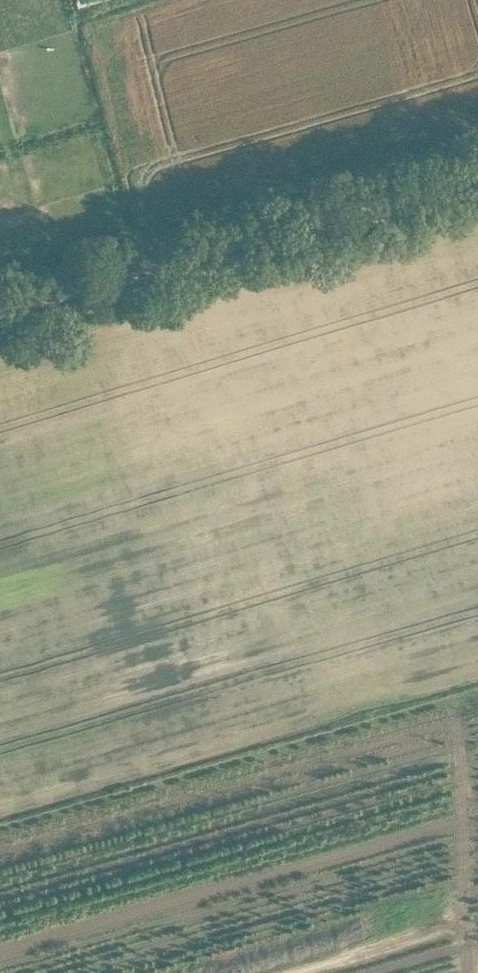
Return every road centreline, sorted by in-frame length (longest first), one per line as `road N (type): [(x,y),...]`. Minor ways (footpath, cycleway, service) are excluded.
road 1 (track): [(0,315),(477,173)]

